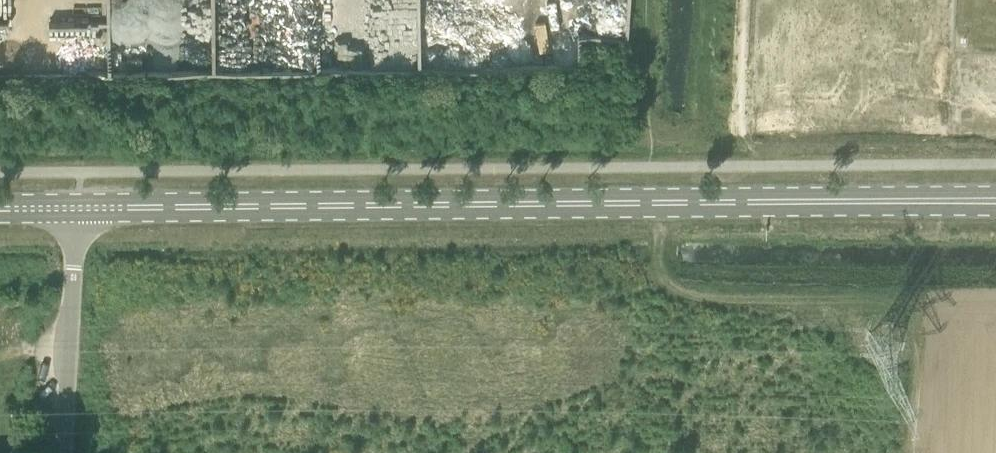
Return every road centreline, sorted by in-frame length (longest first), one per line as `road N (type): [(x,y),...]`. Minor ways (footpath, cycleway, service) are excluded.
road 1 (secondary): [(76,208),(917,201)]
road 2 (track): [(660,203),(667,289),(895,298),(913,306),(920,321),(914,452)]
road 3 (unclassified): [(66,452),(76,208)]

